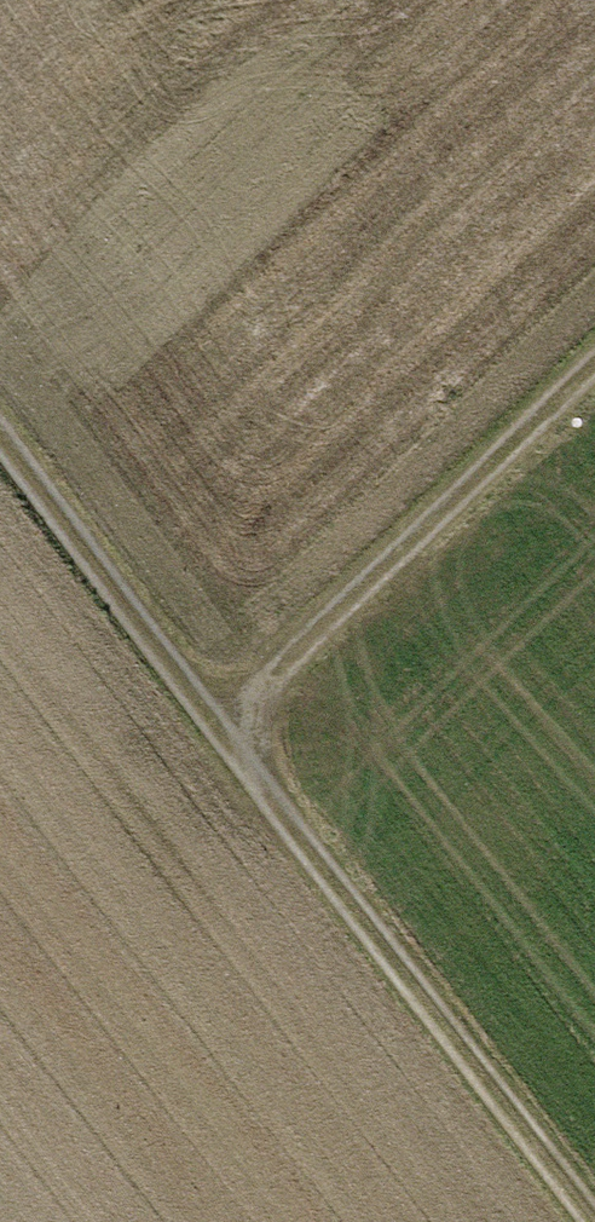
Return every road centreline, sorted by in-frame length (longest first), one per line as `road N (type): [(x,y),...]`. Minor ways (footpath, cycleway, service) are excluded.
road 1 (track): [(0,385),(594,1203)]
road 2 (track): [(248,722),(594,391)]

